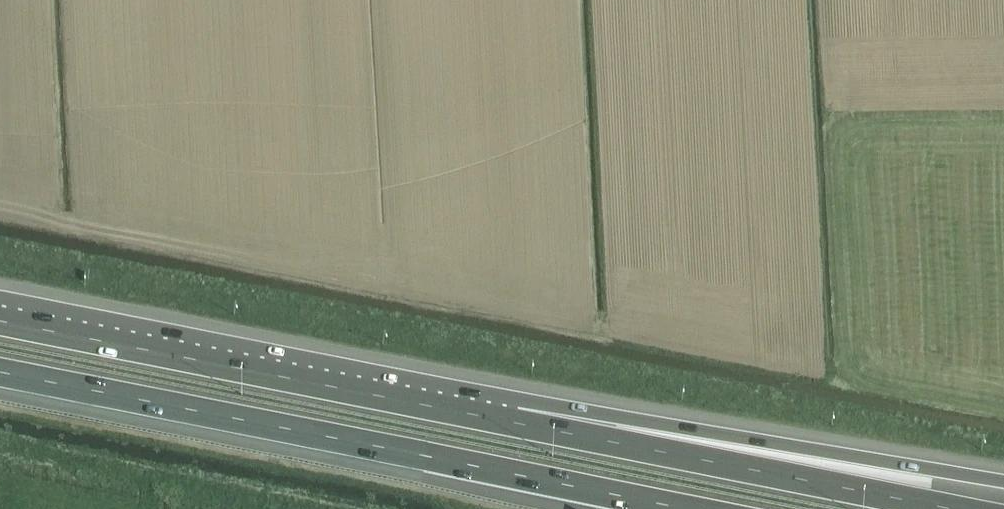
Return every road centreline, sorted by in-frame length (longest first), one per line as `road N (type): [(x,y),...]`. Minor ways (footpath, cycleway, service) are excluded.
road 1 (motorway): [(0,372),(680,508)]
road 2 (motorway): [(511,423),(0,322)]
road 3 (motorway): [(1003,479),(912,462),(511,423)]
road 4 (motorway): [(949,508),(511,423)]

